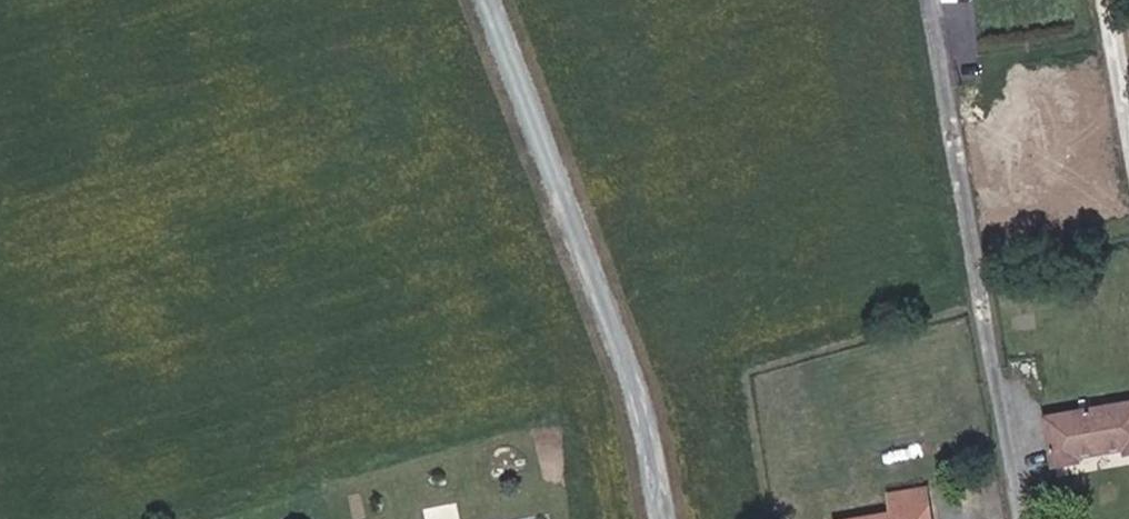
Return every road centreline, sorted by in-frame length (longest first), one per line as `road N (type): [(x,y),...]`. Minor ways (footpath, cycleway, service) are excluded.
road 1 (residential): [(1010,518),(913,0)]

